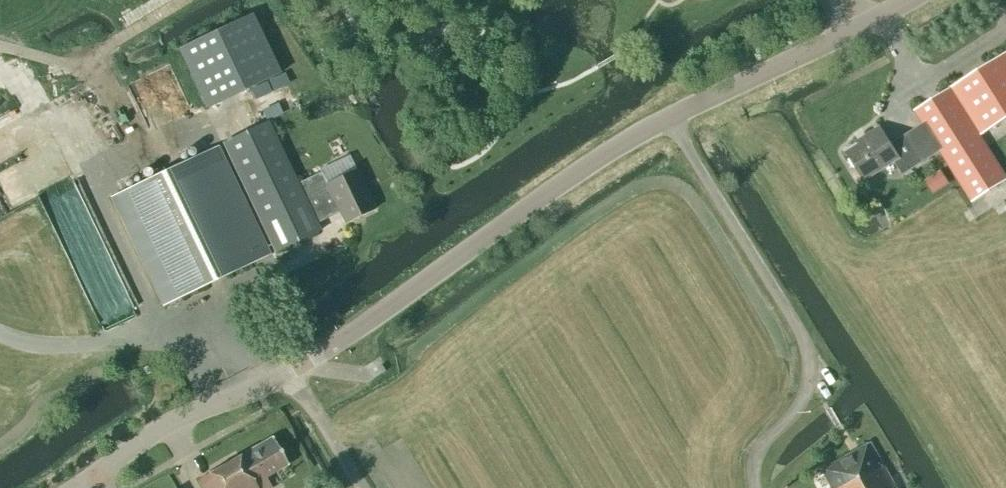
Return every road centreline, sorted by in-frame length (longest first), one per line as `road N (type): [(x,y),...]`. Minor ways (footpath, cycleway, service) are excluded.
road 1 (tertiary): [(95,478),(167,427),(289,368),(660,125),(911,0)]
road 2 (track): [(186,0),(81,68),(0,48)]
road 3 (track): [(289,368),(366,487)]

